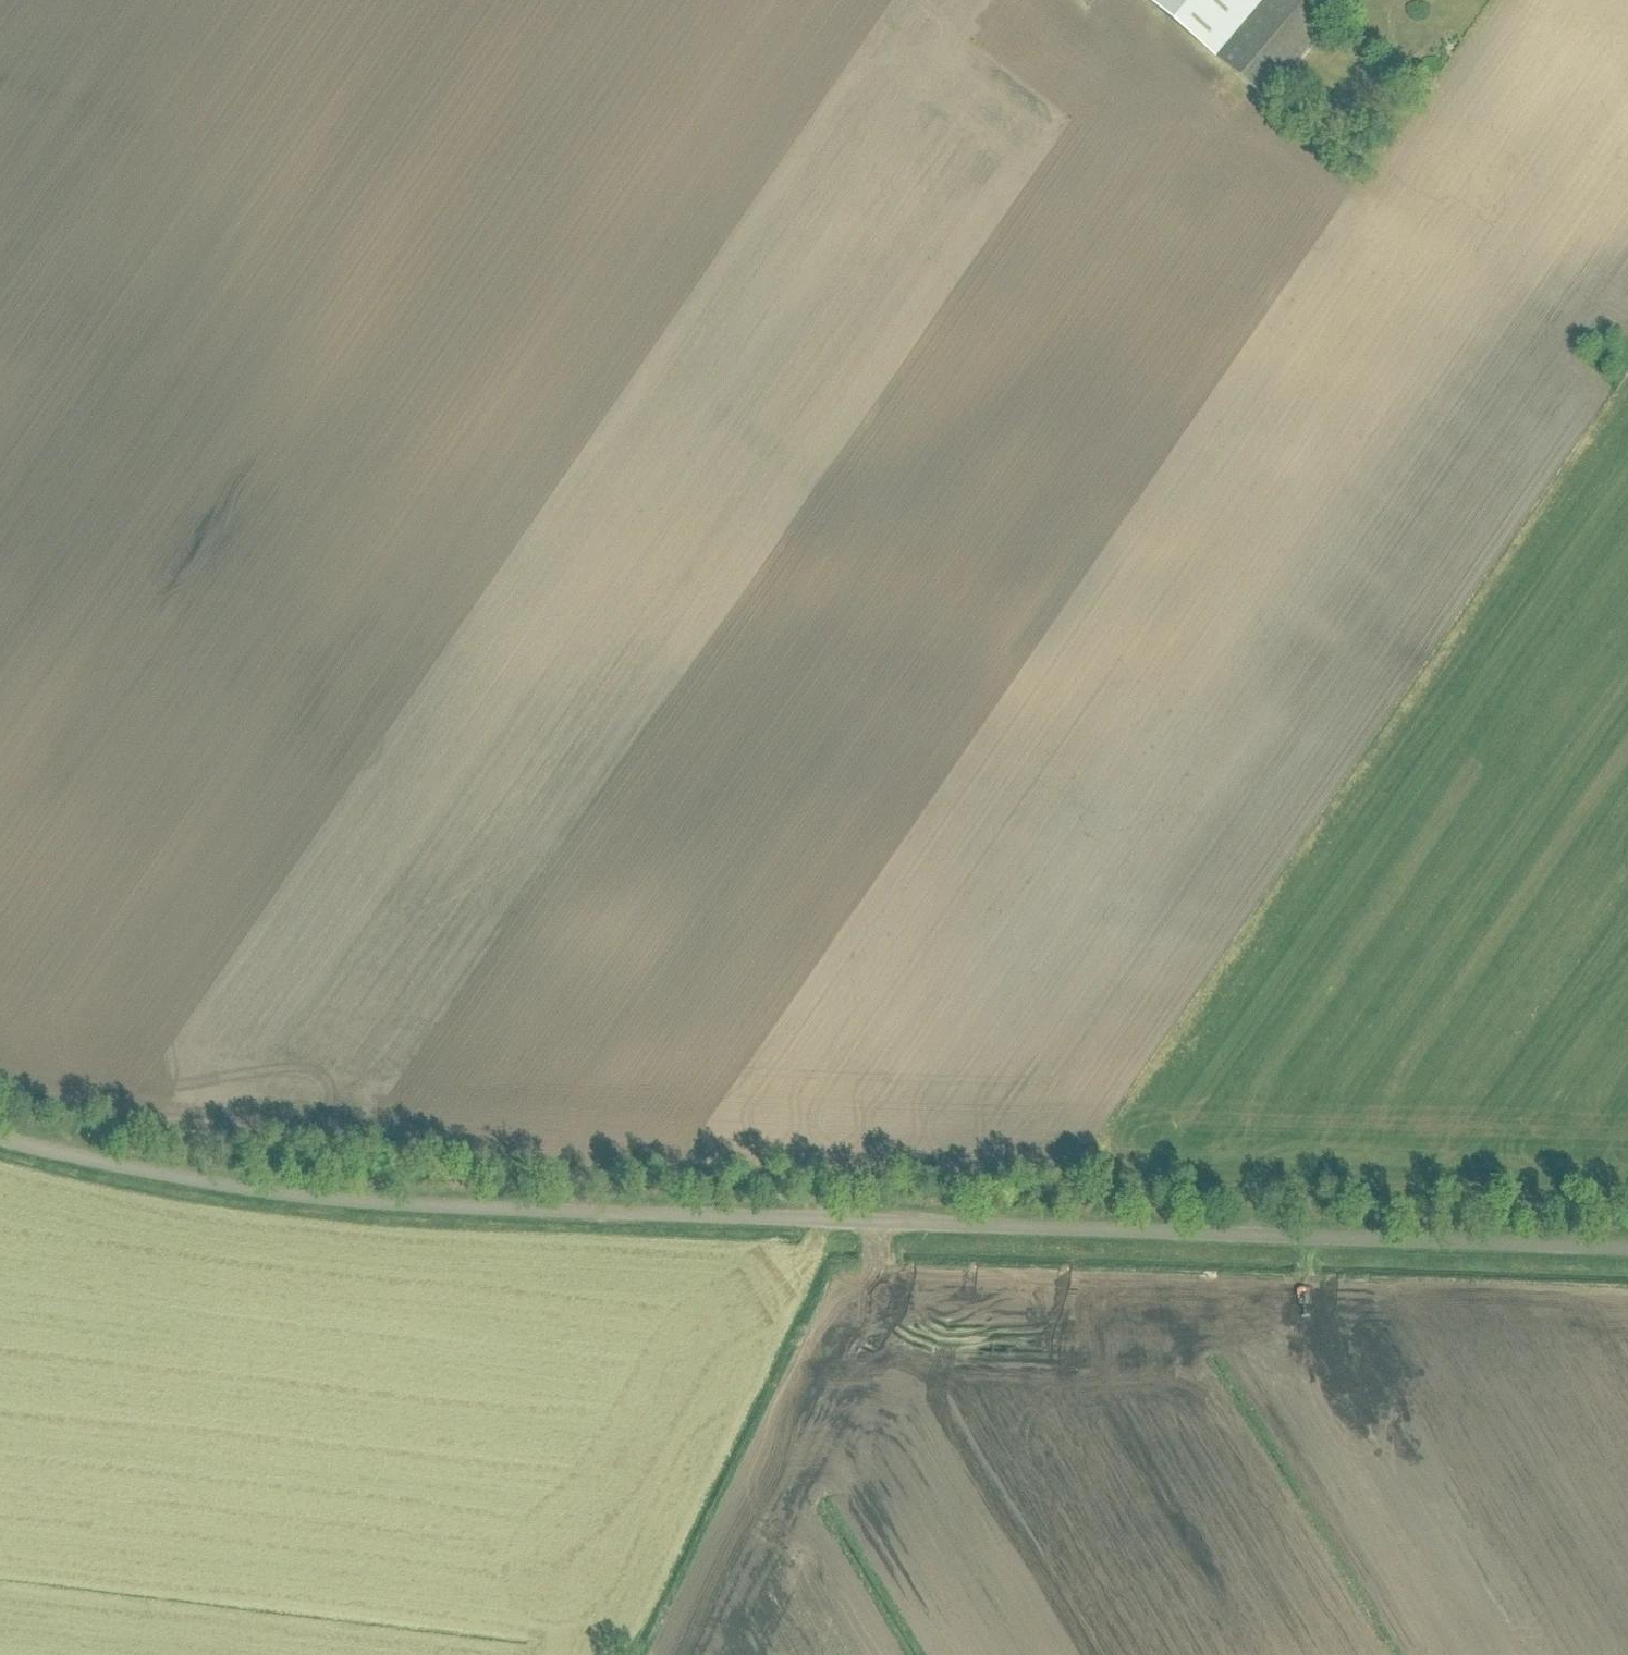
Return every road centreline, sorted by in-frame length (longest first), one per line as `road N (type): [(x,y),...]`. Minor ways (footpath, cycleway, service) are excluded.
road 1 (unclassified): [(1627,1250),(343,1201),(224,1186),(0,1138)]

